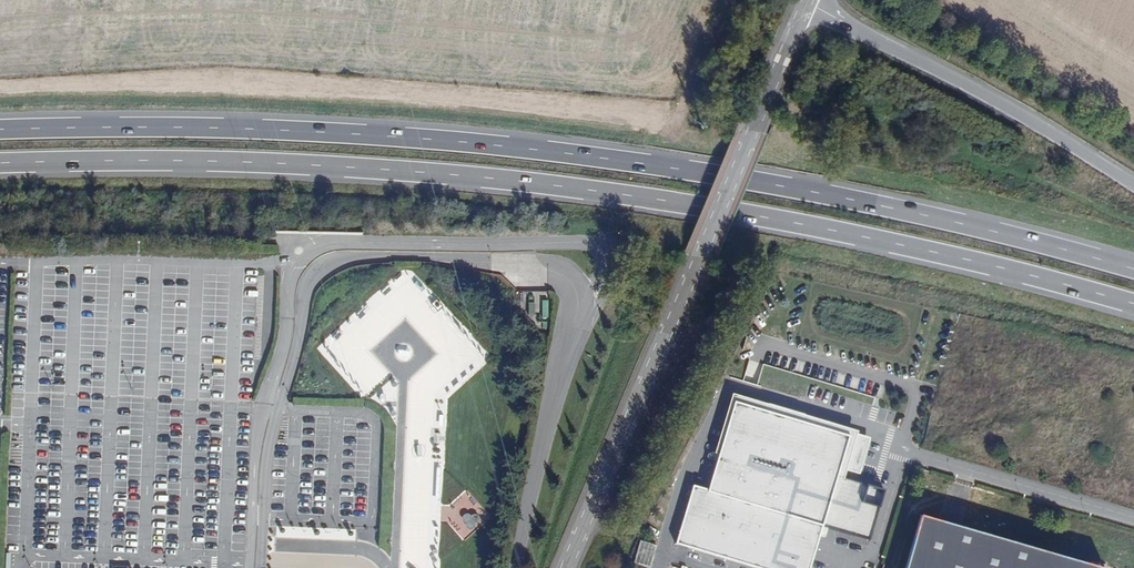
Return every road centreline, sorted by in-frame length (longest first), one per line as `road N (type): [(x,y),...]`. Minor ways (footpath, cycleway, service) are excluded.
road 1 (trunk): [(0,165),(302,166),(515,183),(739,212),(1021,272),(1133,305)]
road 2 (trunk): [(1133,271),(747,181),(517,150),(304,132),(0,131)]
road 3 (tertiary): [(568,567),(810,0)]
road 4 (trunk): [(1133,184),(1000,98),(848,26),(813,0)]

